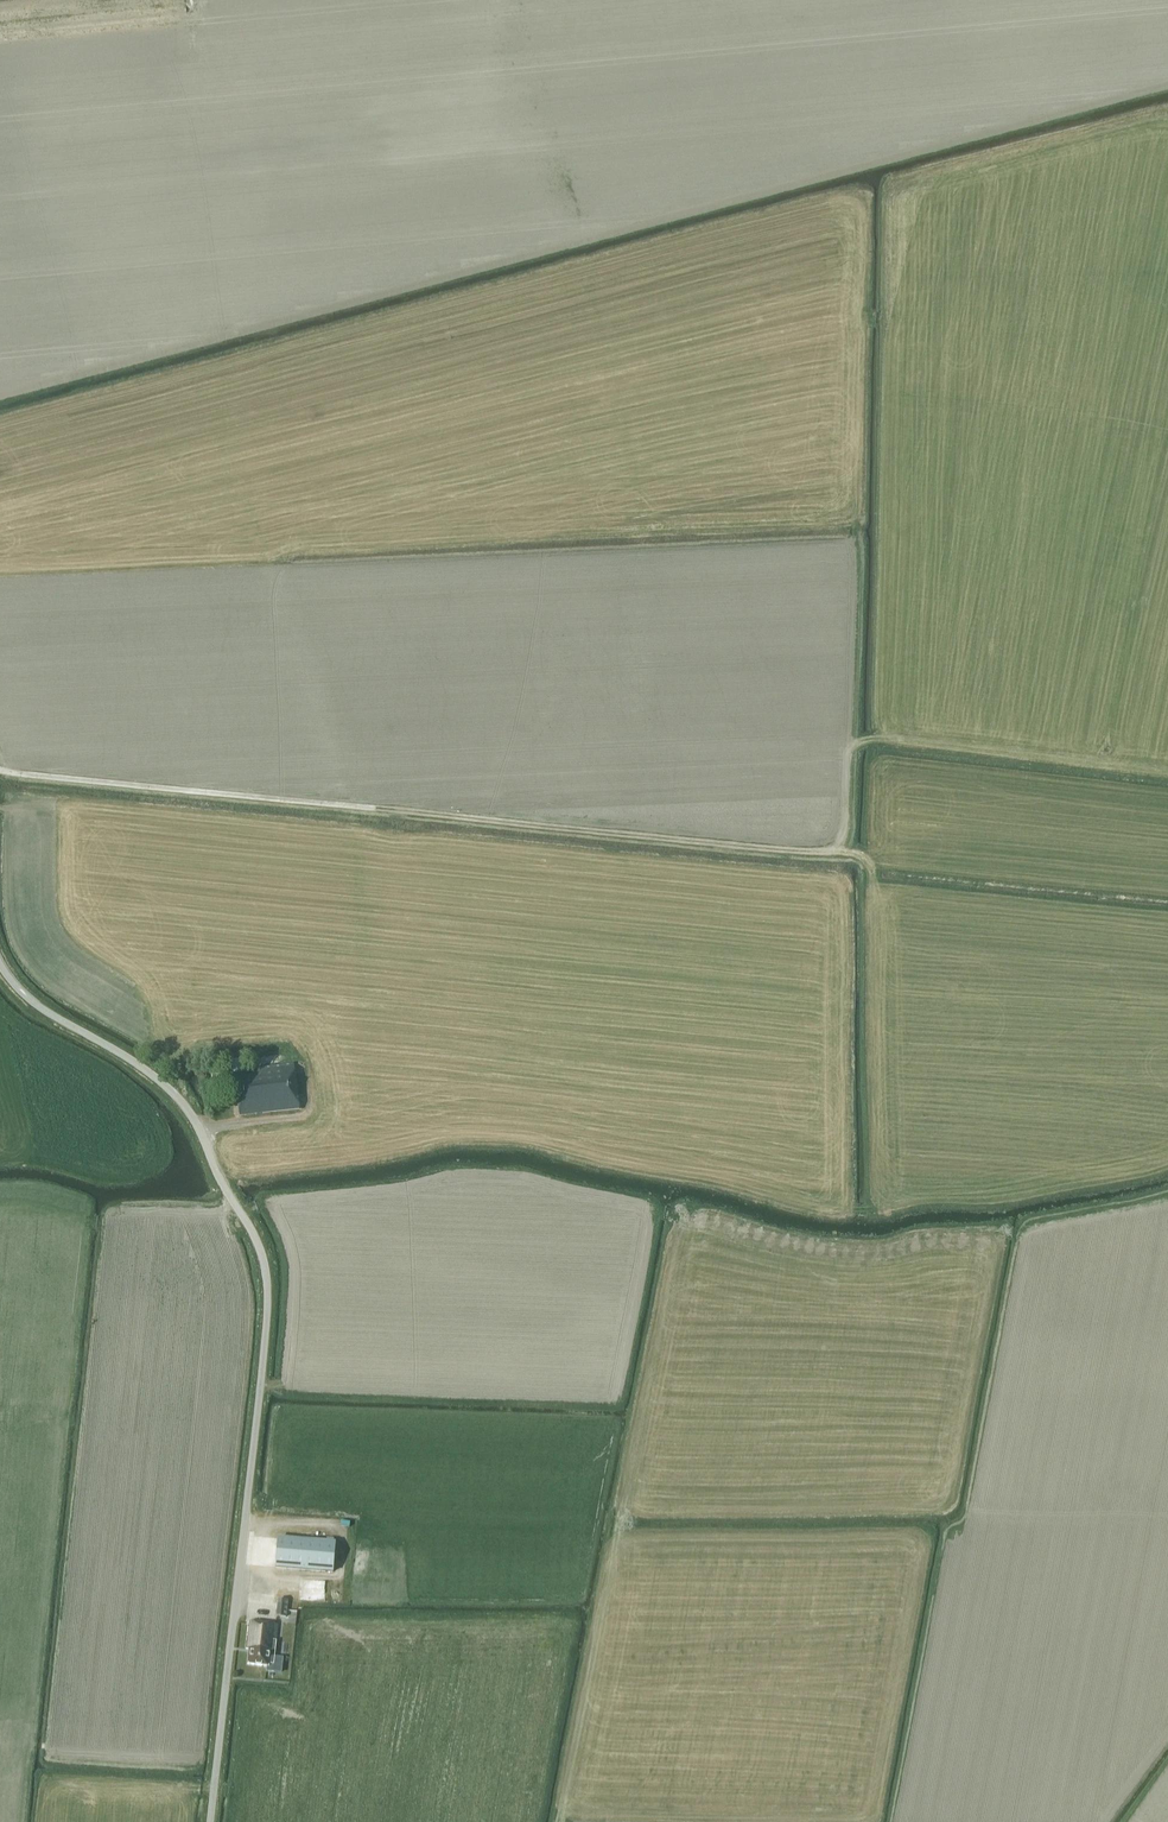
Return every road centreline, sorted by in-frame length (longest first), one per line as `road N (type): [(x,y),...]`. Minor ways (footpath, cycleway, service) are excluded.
road 1 (unclassified): [(210,1821),(264,1354),(263,1260),(176,1096),(33,1002),(0,963)]
road 2 (track): [(0,770),(854,853)]

